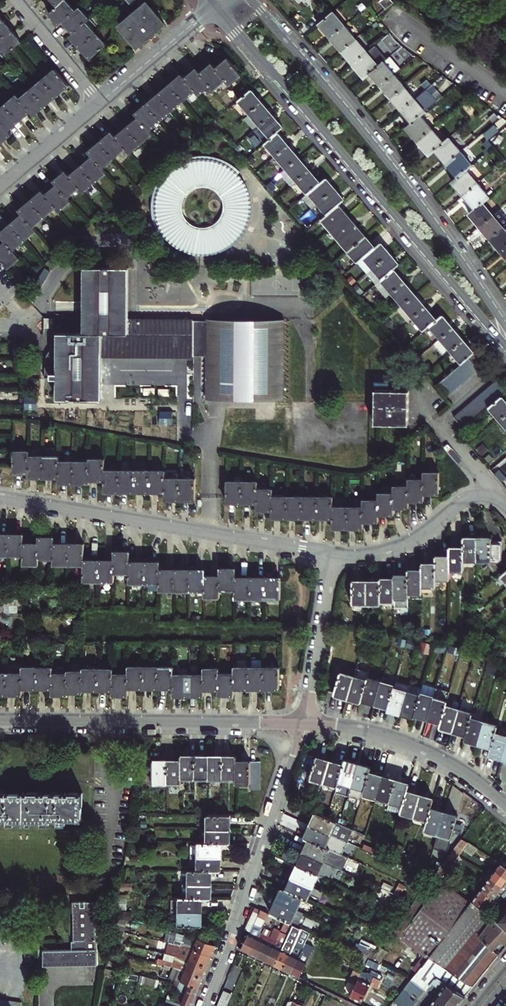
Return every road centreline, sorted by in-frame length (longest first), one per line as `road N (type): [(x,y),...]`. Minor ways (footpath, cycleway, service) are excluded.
road 1 (tertiary): [(216,4),(505,345)]
road 2 (tertiary): [(505,328),(418,200),(250,0)]
road 3 (residential): [(0,498),(333,555)]
road 4 (residential): [(0,721),(304,724)]
road 5 (residential): [(206,1005),(304,724)]
road 6 (residential): [(304,724),(410,745),(469,775),(505,806)]
road 7 (residential): [(333,555),(392,548),(460,503),(492,498)]
road 8 (residential): [(304,724),(333,555)]
road 9 (residential): [(103,100),(216,4)]
road 10 (residential): [(0,186),(103,100)]
road 11 (residential): [(397,15),(505,91)]
road 12 (residential): [(20,0),(103,100)]

